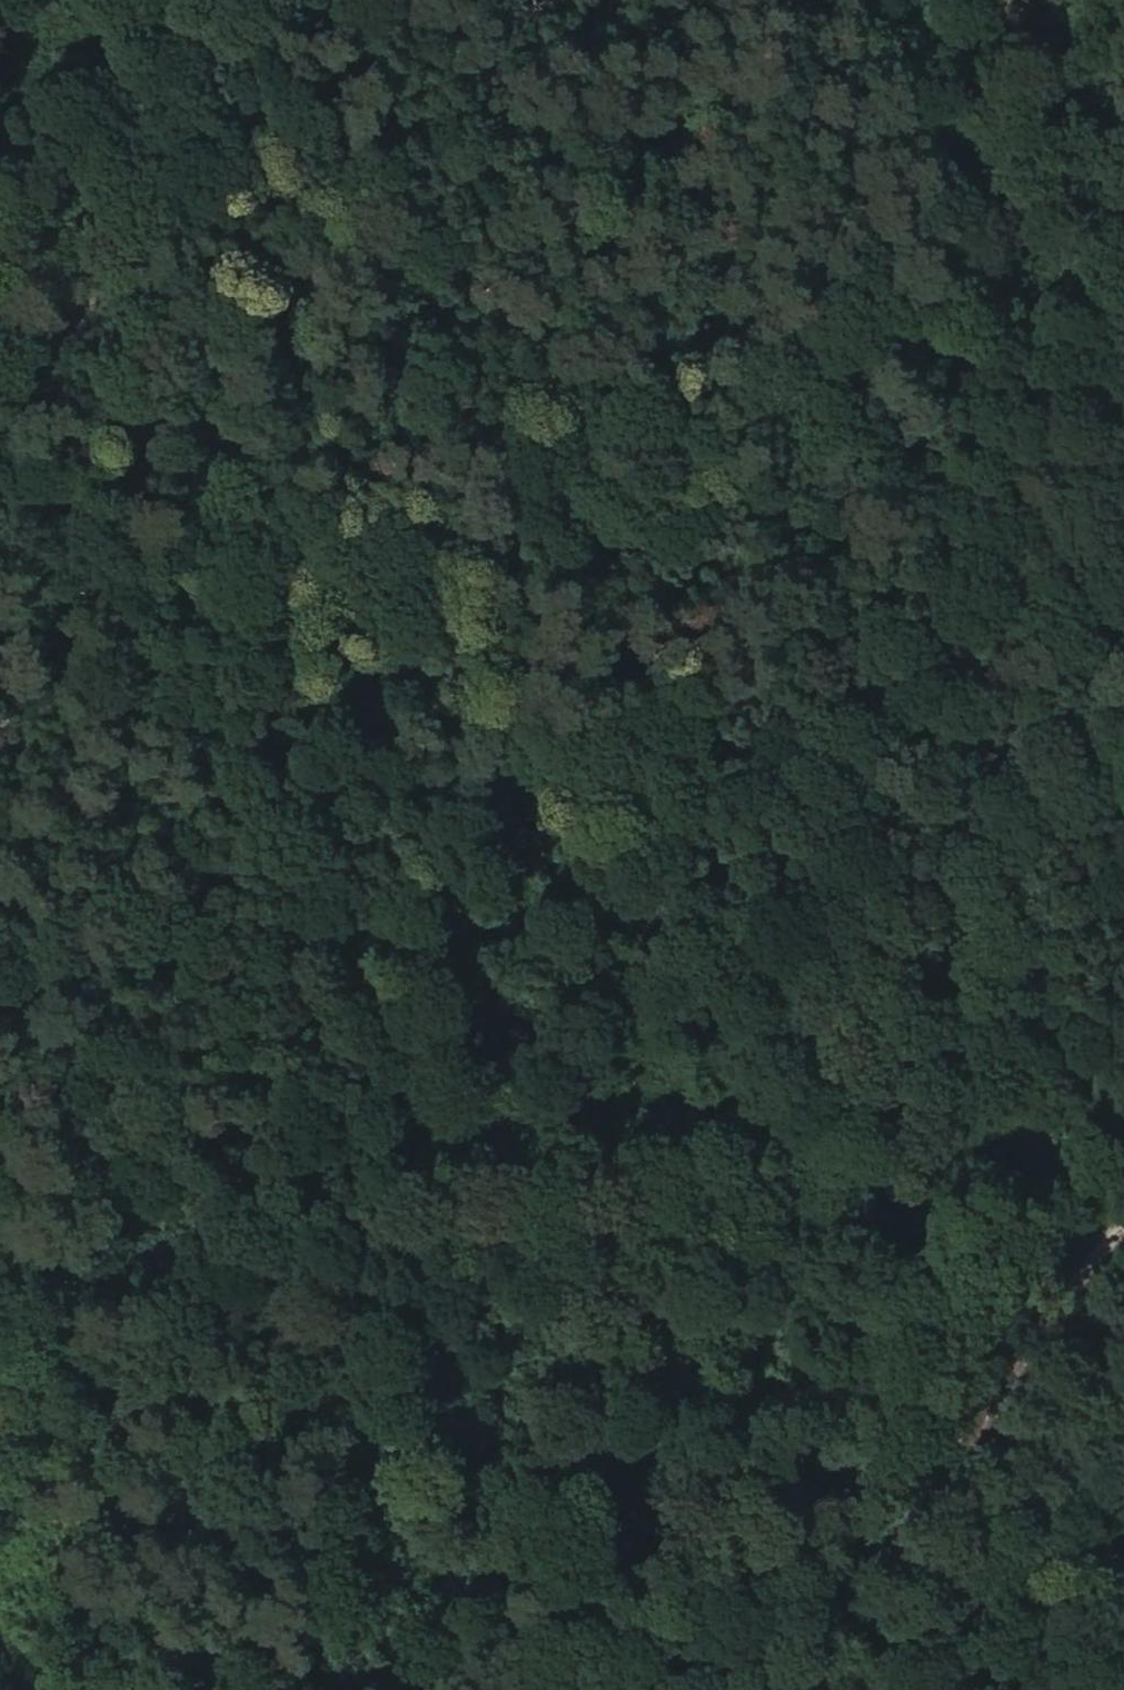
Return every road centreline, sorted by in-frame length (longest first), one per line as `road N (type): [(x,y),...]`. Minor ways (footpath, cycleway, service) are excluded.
road 1 (track): [(160,1689),(1123,1237)]
road 2 (track): [(961,1689),(1123,1271)]

